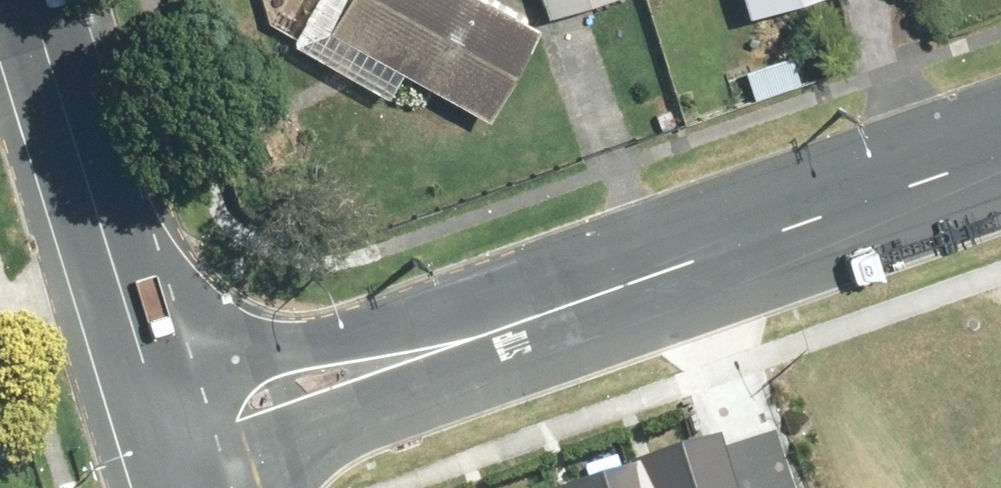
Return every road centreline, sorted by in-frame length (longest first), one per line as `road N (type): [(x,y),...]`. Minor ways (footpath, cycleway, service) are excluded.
road 1 (secondary): [(1000,139),(168,440)]
road 2 (secondary): [(168,440),(30,0)]

